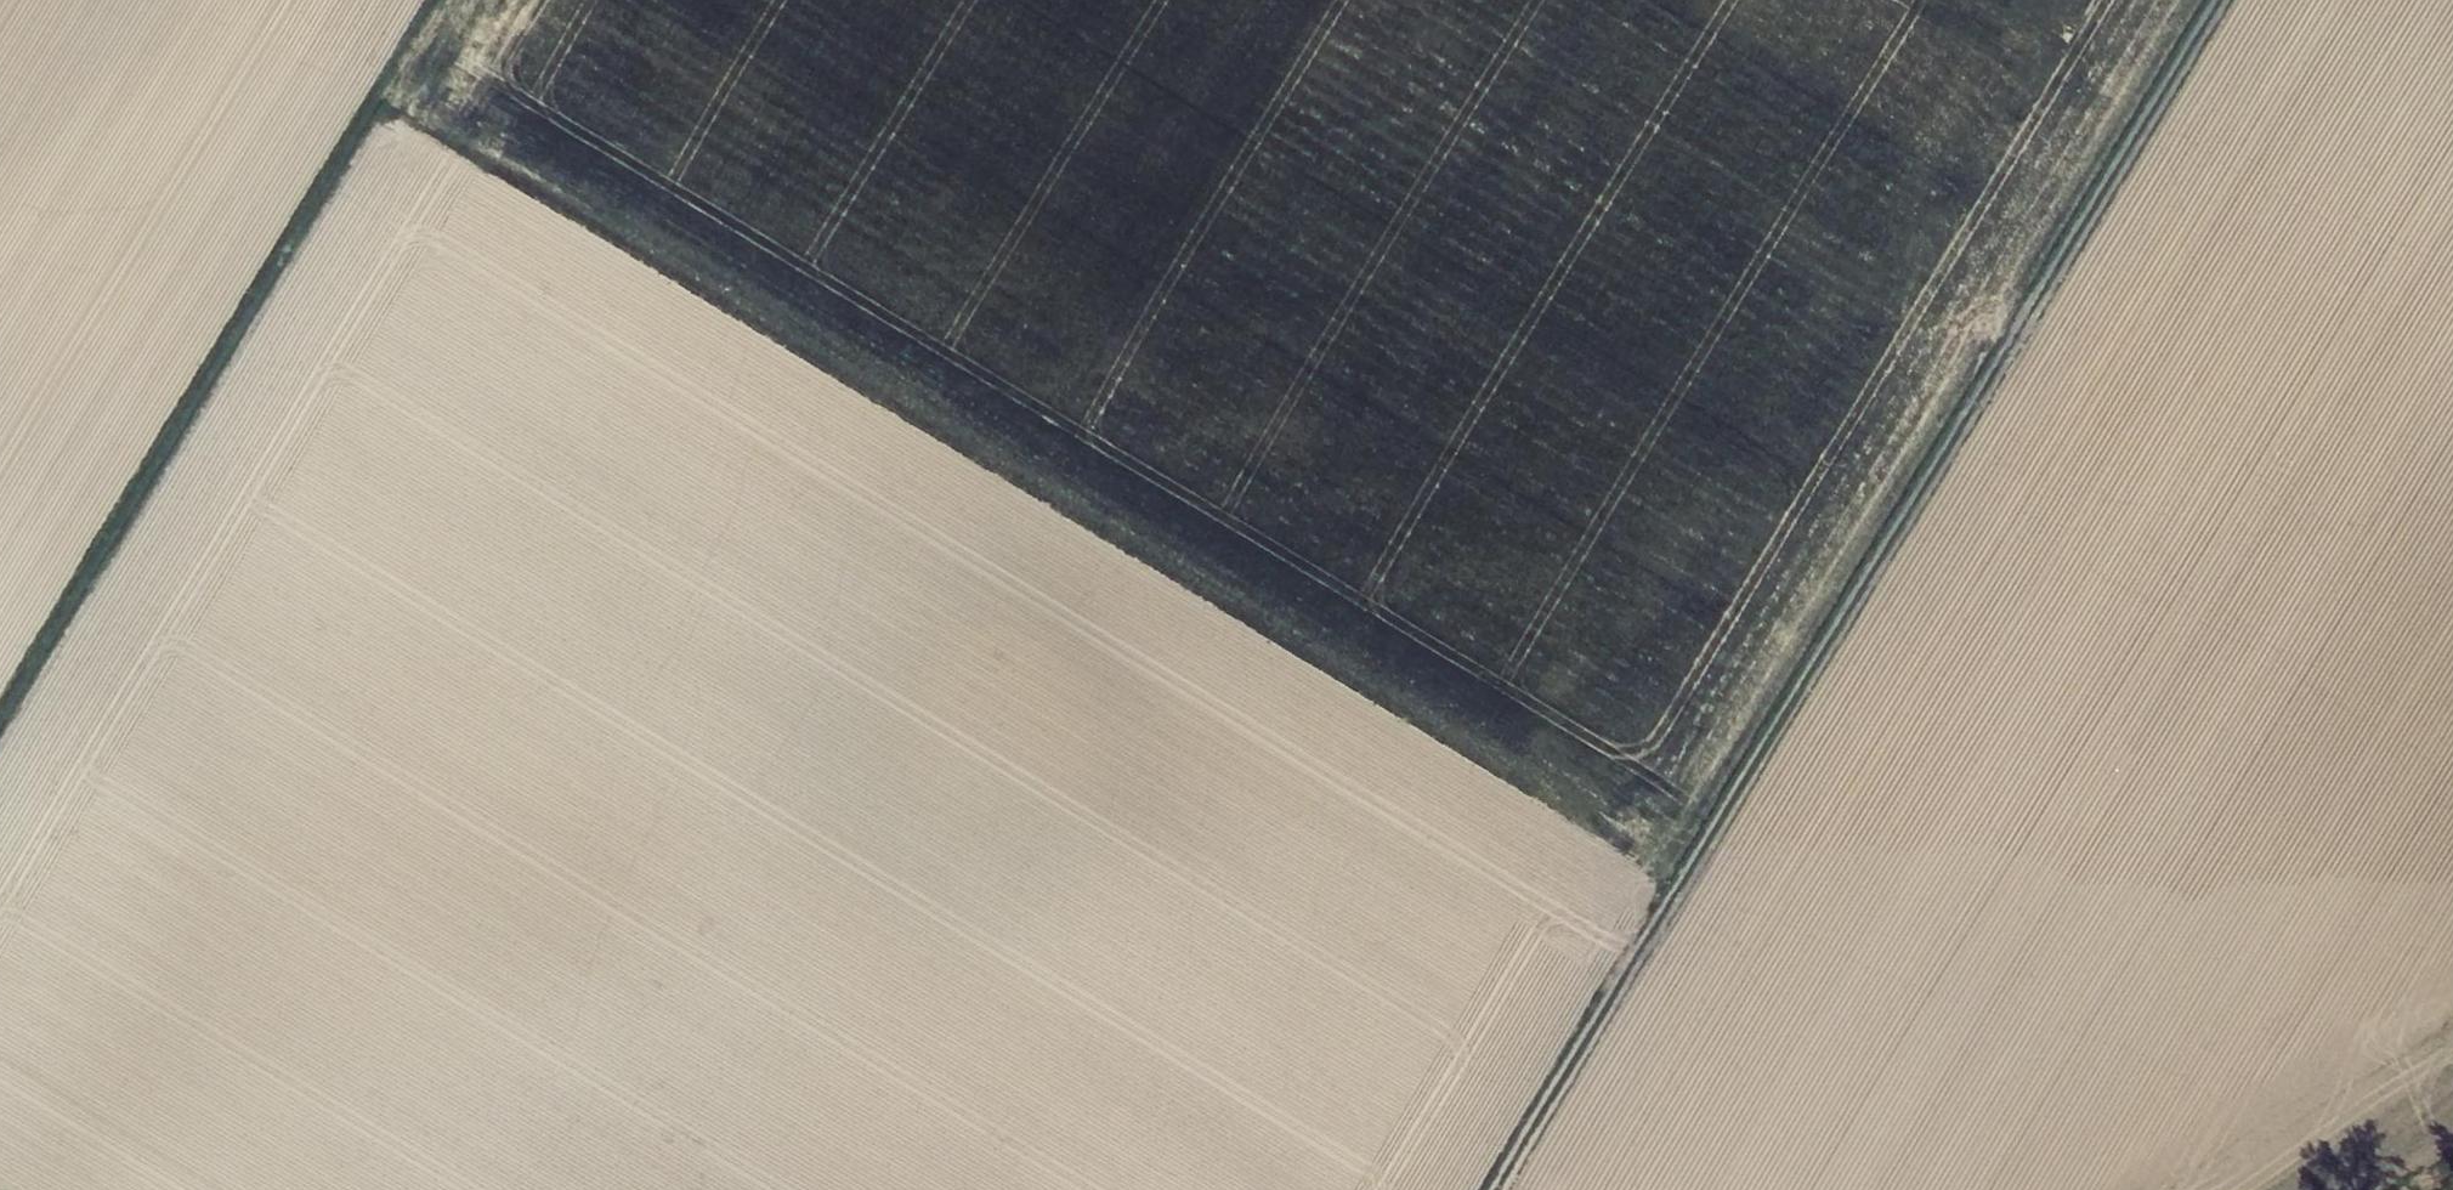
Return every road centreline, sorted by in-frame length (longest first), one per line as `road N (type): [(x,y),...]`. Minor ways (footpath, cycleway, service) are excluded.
road 1 (track): [(445,0),(0,718)]

